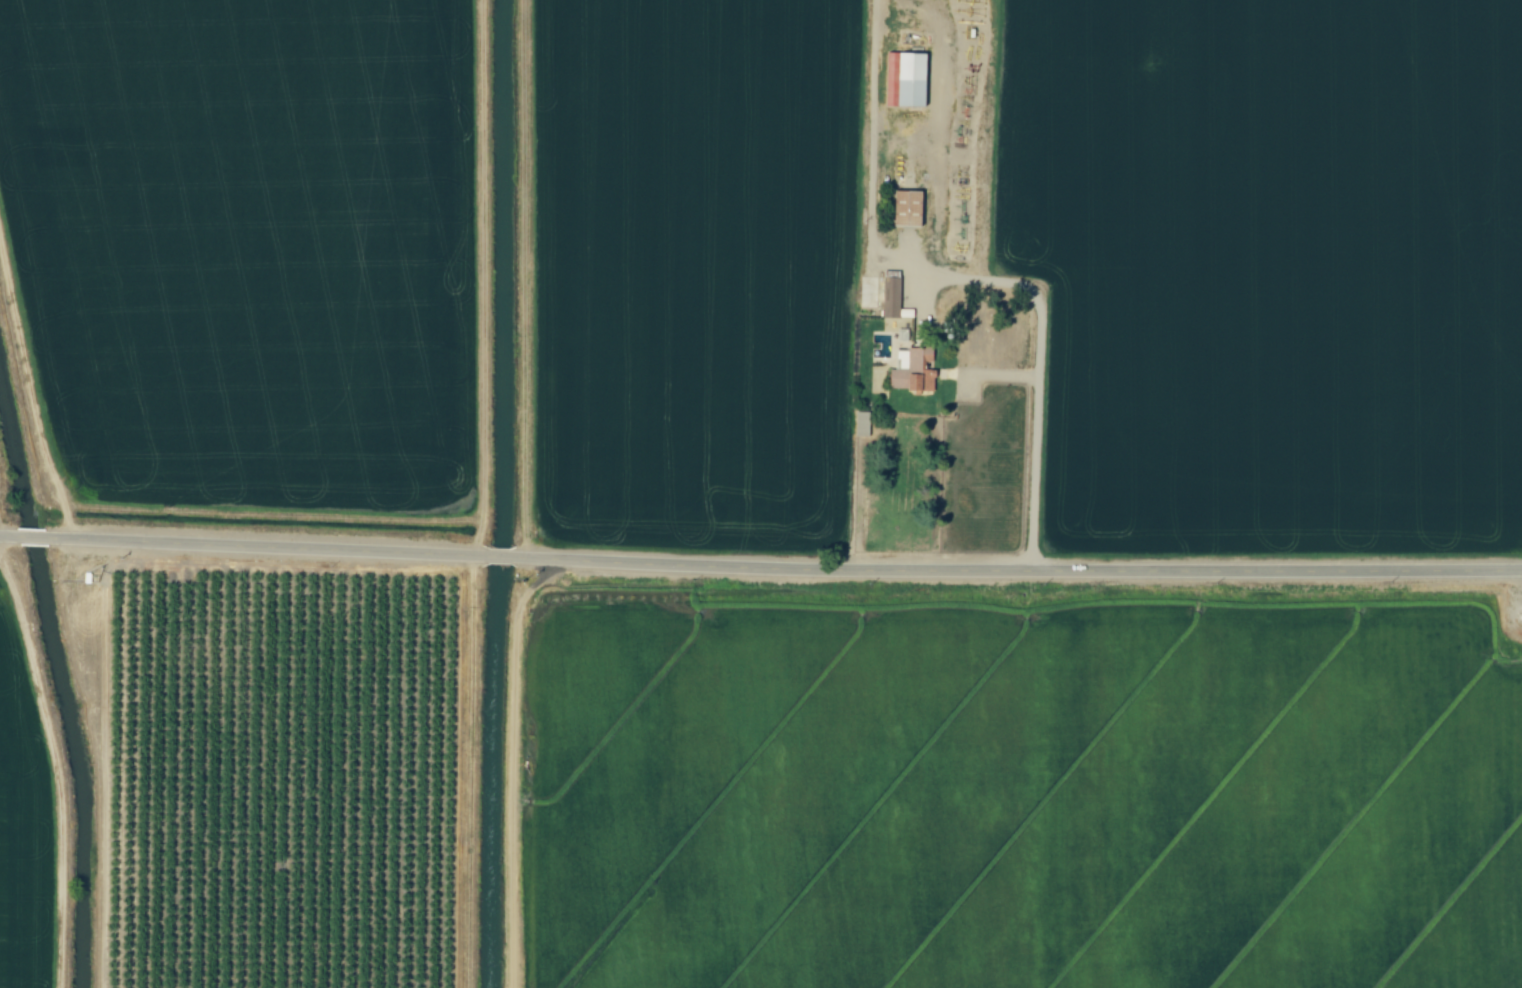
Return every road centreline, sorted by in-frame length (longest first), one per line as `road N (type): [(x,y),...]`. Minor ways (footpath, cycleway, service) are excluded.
road 1 (residential): [(0,535),(815,572),(1521,571)]

